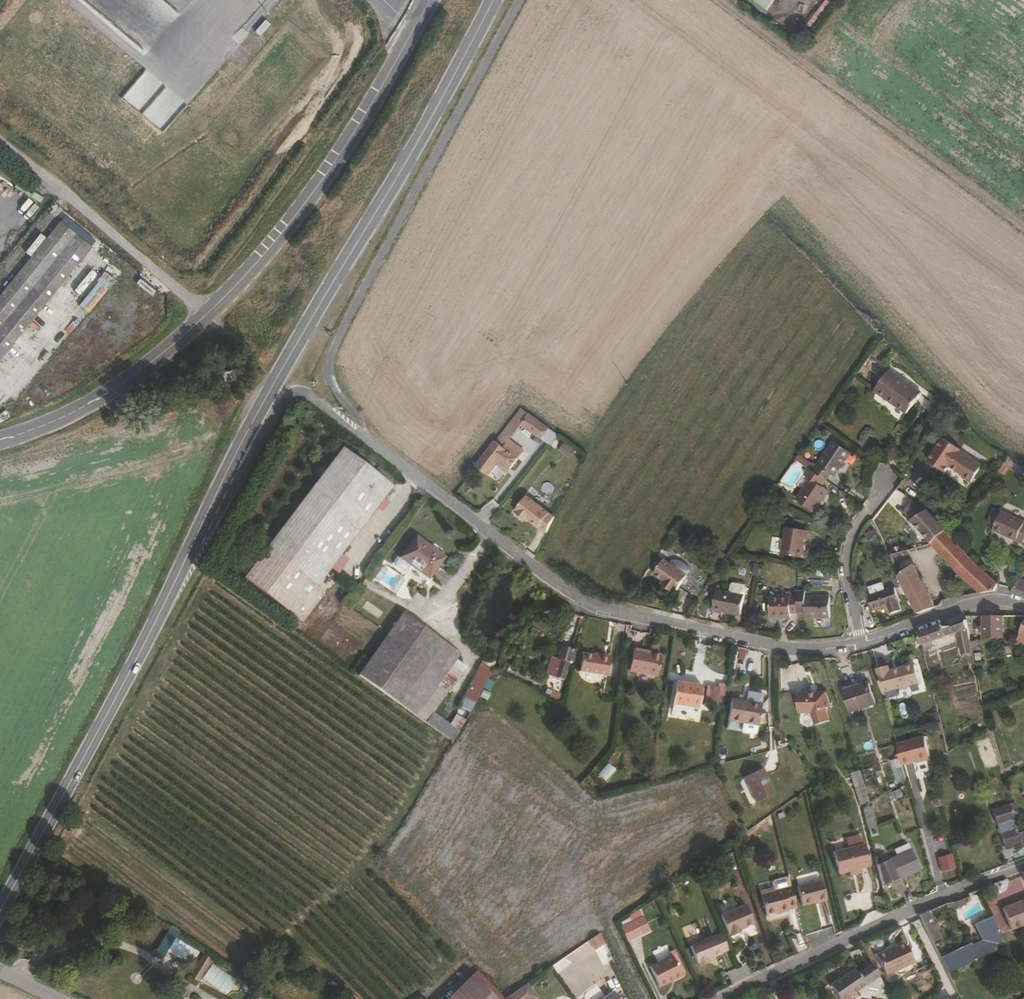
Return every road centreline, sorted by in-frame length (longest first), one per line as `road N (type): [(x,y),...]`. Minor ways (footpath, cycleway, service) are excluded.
road 1 (residential): [(189,555),(278,409),(299,394),(593,604),(773,648),(864,644)]
road 2 (primary): [(494,0),(282,371),(189,555)]
road 3 (tertiary): [(0,441),(118,387),(210,315),(314,191),(430,0)]
road 4 (track): [(519,0),(332,353),(330,382),(367,440)]
road 5 (primary): [(189,555),(0,912)]
road 6 (track): [(721,0),(1023,226)]
road 7 (residential): [(721,998),(1023,867)]
road 8 (residential): [(864,644),(842,574),(845,538),(892,482)]
road 9 (residential): [(864,644),(977,605),(1023,608)]

